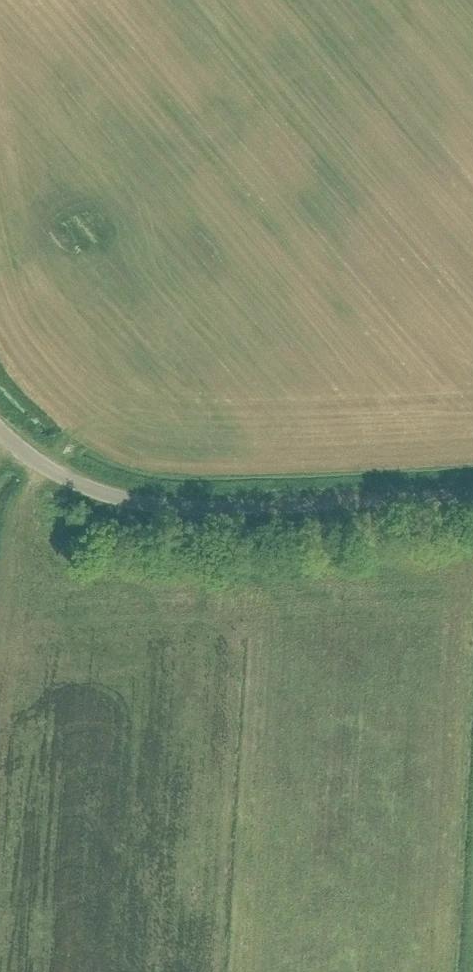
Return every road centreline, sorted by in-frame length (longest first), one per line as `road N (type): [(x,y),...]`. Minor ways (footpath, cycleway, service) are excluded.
road 1 (unclassified): [(472,494),(236,507),(132,502),(28,459),(0,432)]

